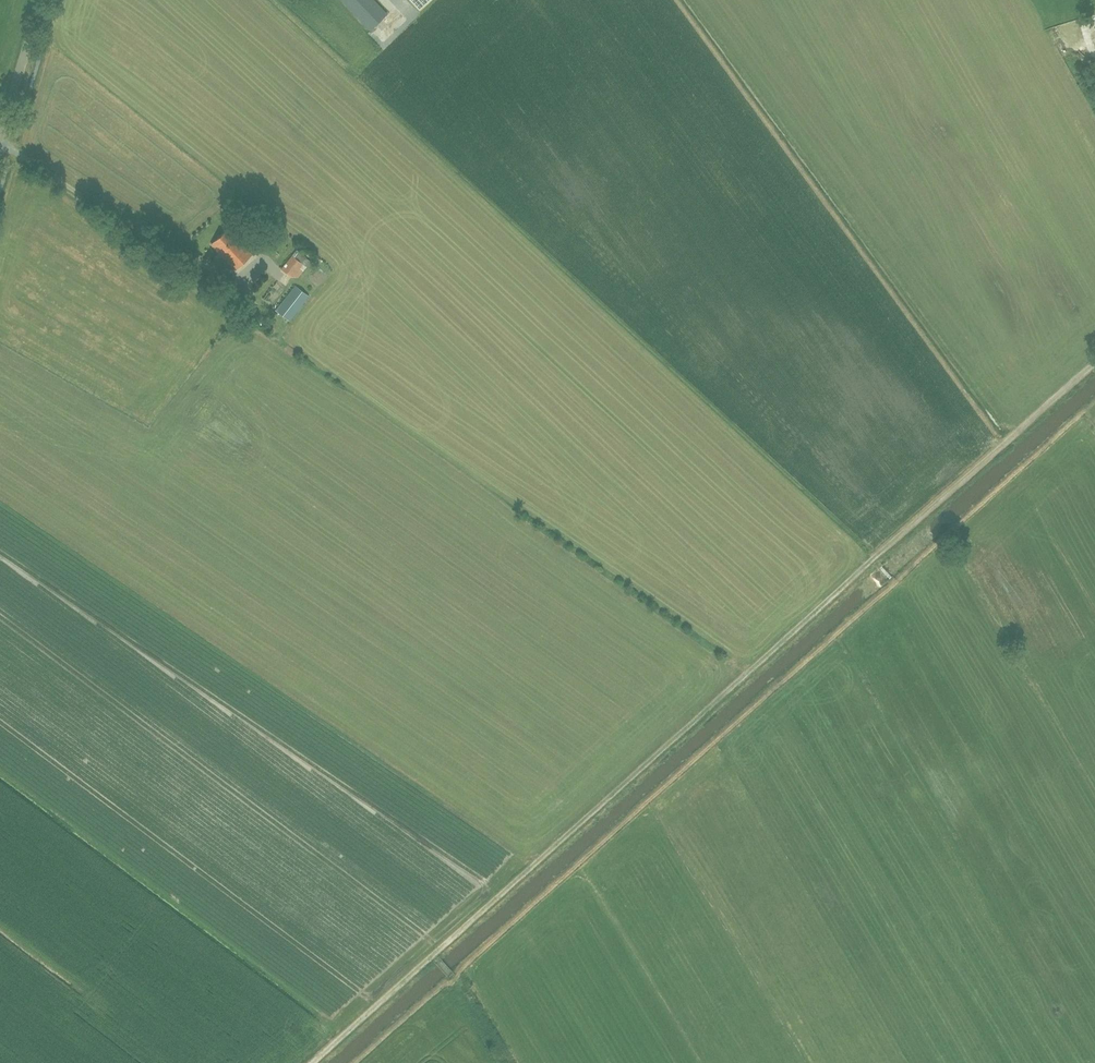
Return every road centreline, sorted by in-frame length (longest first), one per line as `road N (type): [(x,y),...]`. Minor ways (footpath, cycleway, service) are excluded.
road 1 (track): [(1094,362),(312,1062)]
road 2 (unclassified): [(0,140),(42,0)]

